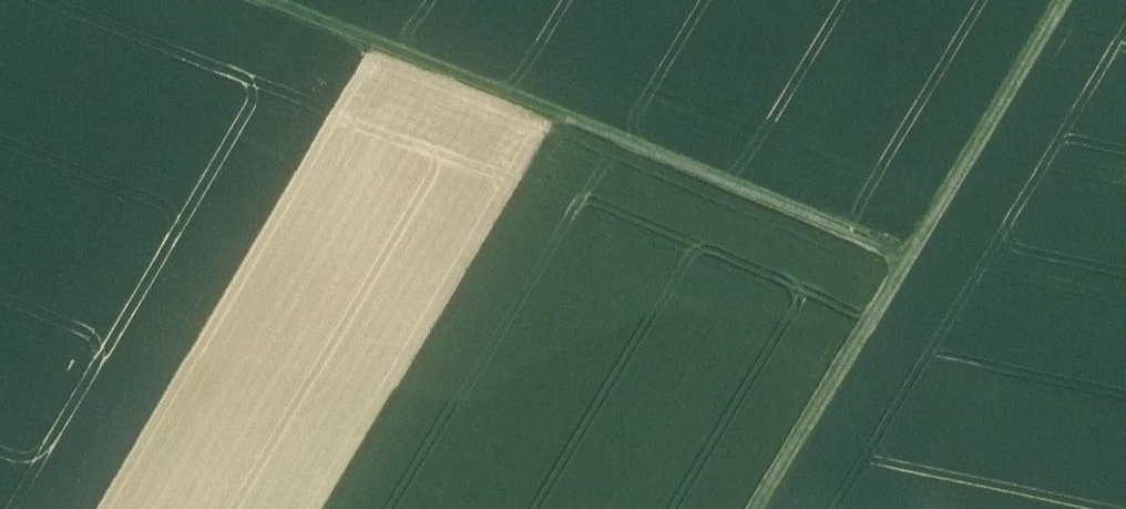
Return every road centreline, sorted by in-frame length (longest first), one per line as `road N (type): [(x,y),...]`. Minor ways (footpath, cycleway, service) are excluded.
road 1 (track): [(272,0),(910,247)]
road 2 (track): [(753,508),(910,247)]
road 3 (track): [(910,247),(1058,0)]

